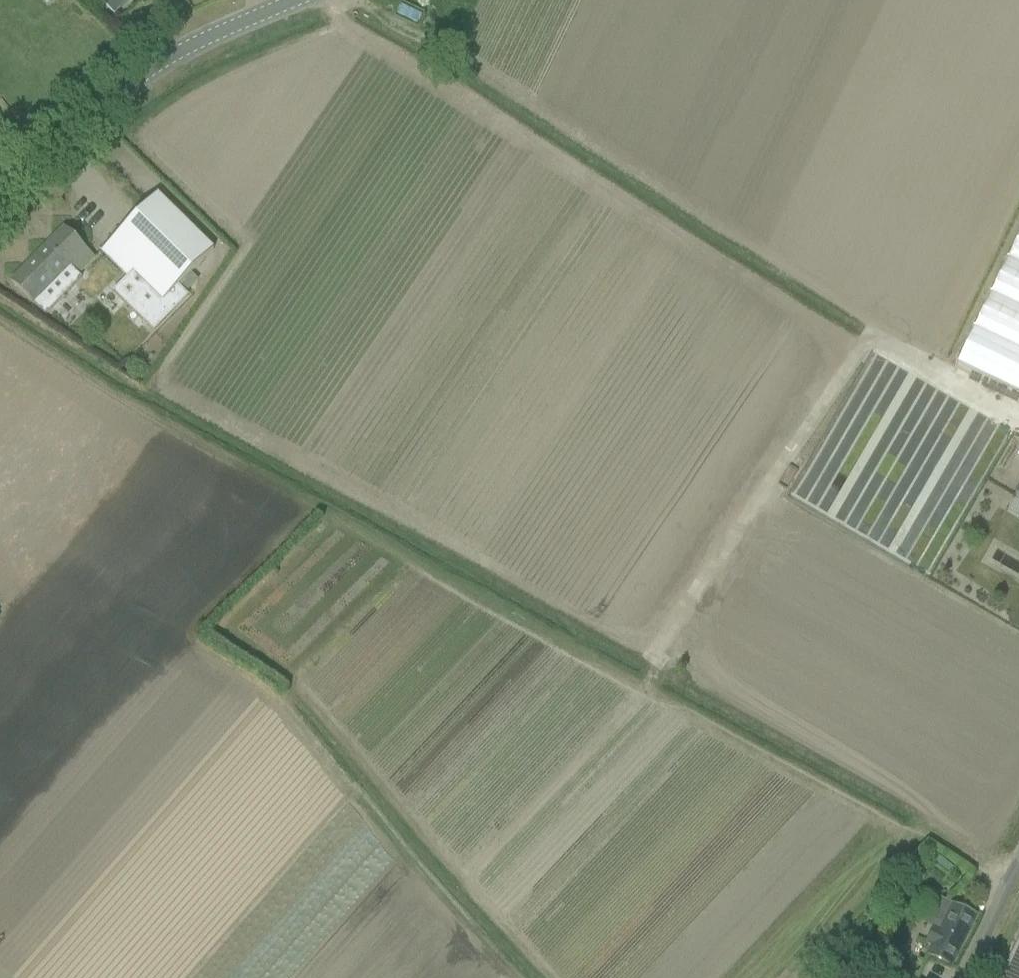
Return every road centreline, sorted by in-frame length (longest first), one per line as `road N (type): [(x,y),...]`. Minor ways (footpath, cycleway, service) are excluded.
road 1 (unclassified): [(0,201),(103,103),(198,42),(296,0)]
road 2 (unclassified): [(963,977),(1018,857)]

